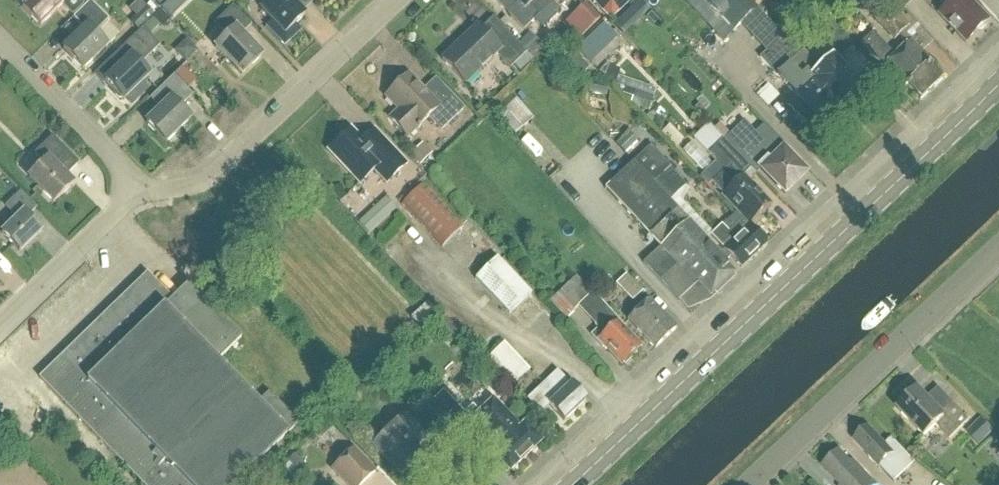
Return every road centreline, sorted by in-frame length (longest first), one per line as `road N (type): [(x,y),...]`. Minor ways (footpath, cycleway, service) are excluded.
road 1 (secondary): [(573,484),(998,86)]
road 2 (unclassified): [(748,484),(998,247)]
road 3 (residential): [(136,190),(184,190),(210,178),(400,0)]
road 4 (residential): [(136,190),(0,40)]
road 5 (residential): [(0,325),(136,190)]

